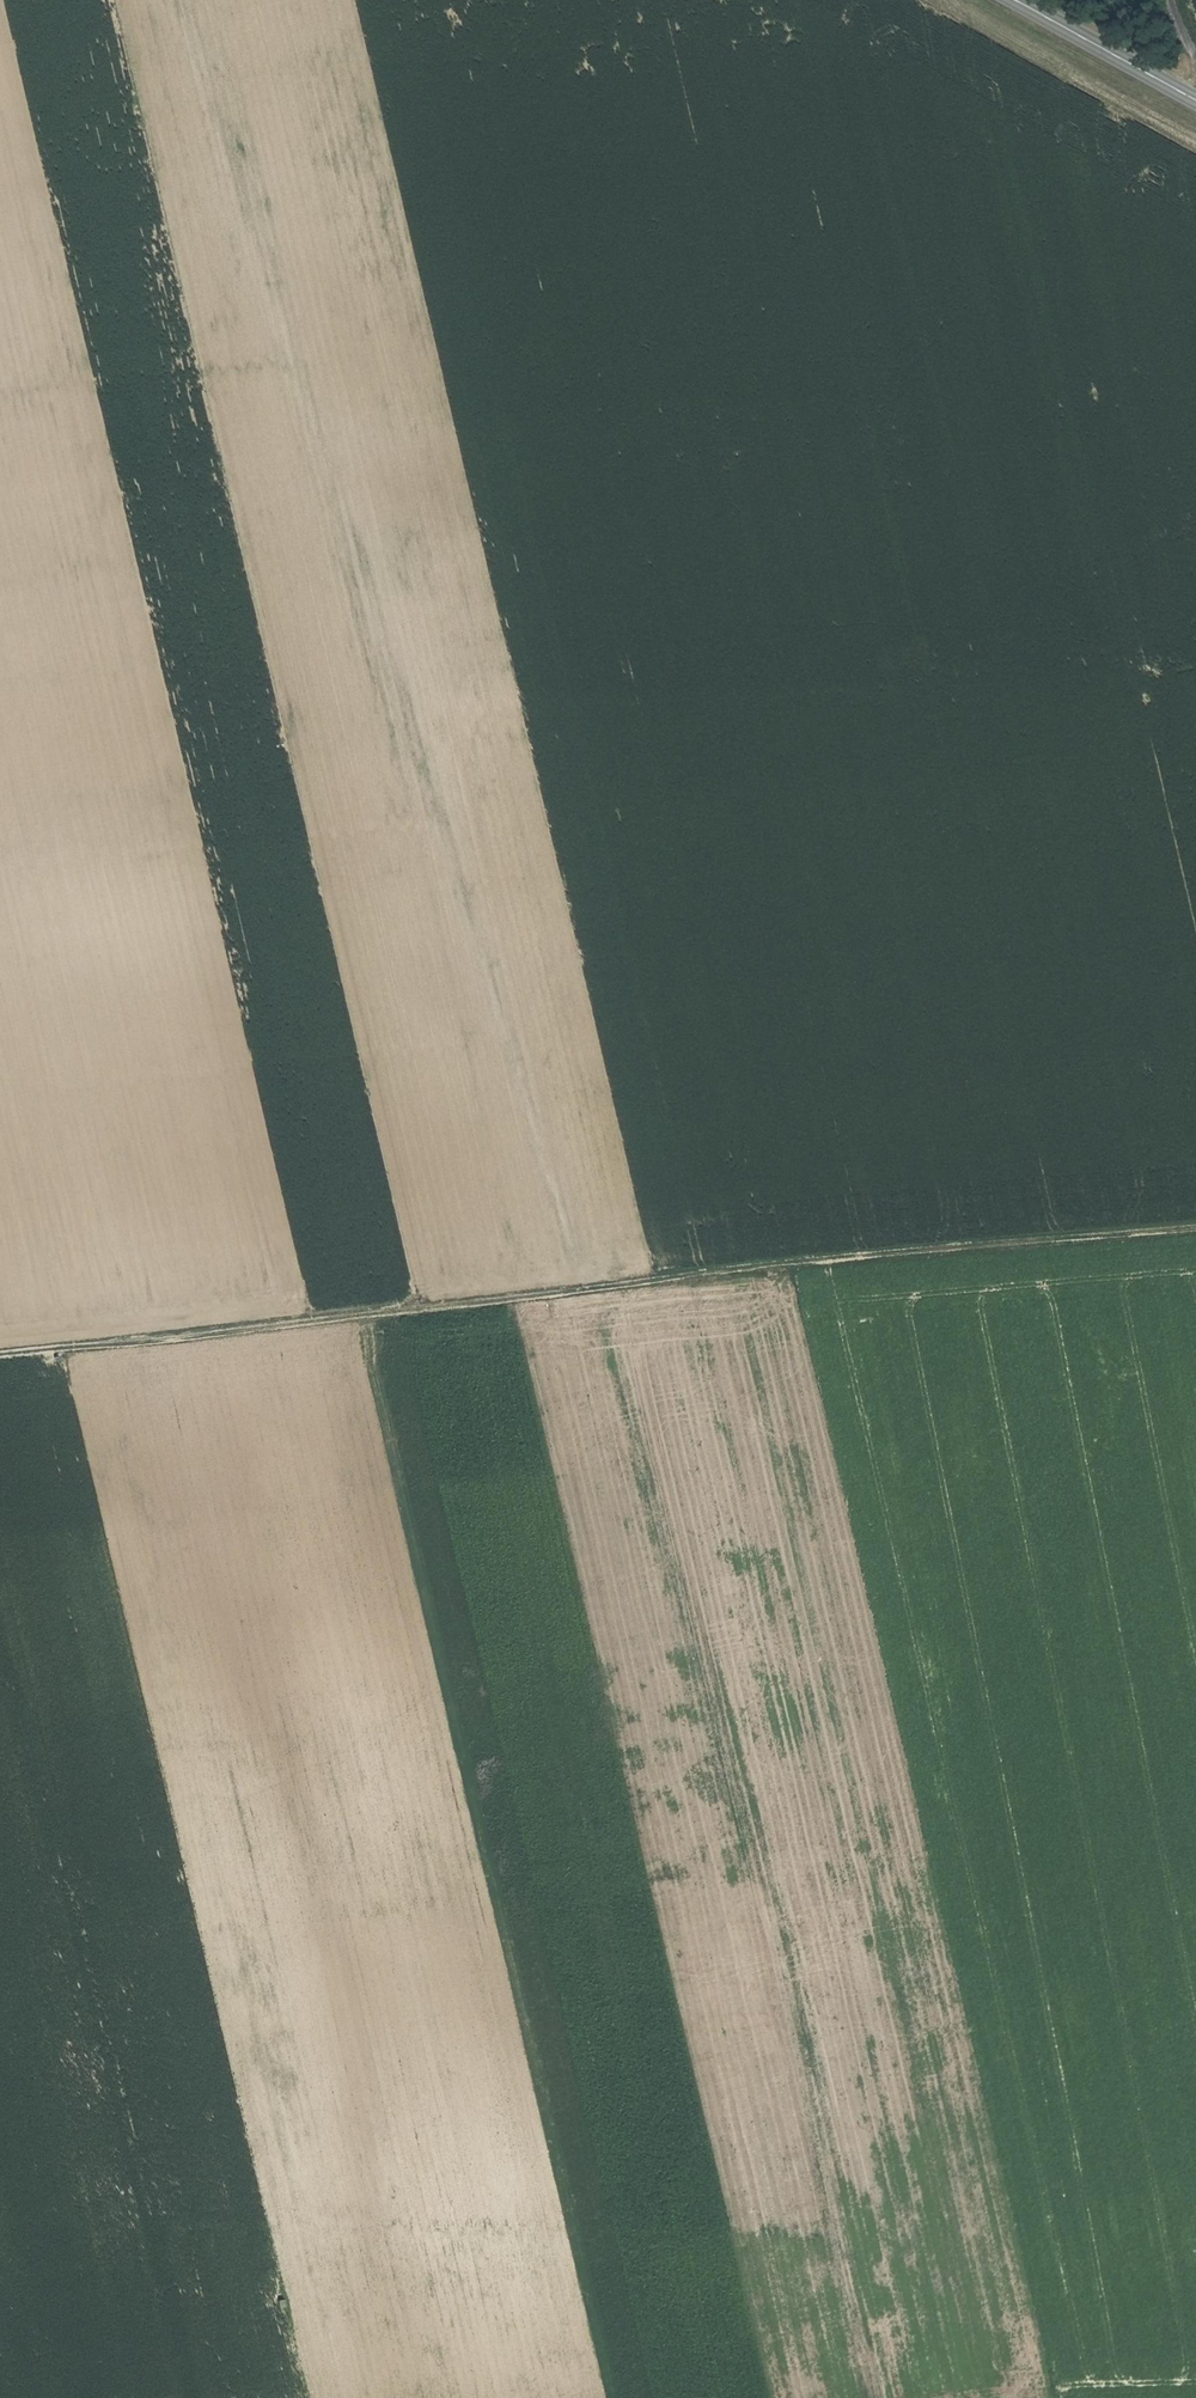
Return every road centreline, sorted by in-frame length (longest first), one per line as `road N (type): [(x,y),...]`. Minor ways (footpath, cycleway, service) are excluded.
road 1 (track): [(1195,1220),(0,1356)]
road 2 (secondary): [(1010,0),(1195,103)]

